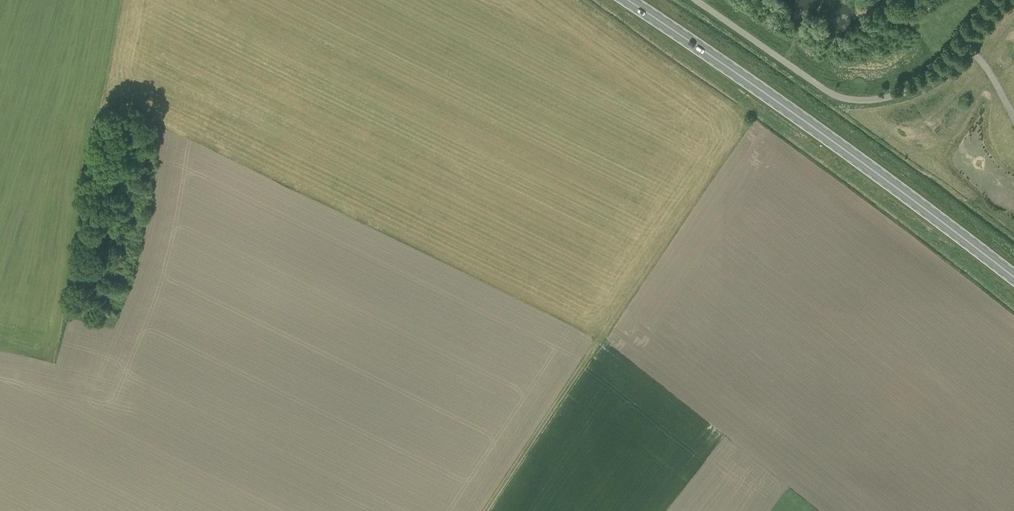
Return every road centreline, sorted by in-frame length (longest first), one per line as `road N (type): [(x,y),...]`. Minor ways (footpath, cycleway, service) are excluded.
road 1 (primary): [(628,0),(1013,278)]
road 2 (track): [(481,510),(595,342)]

